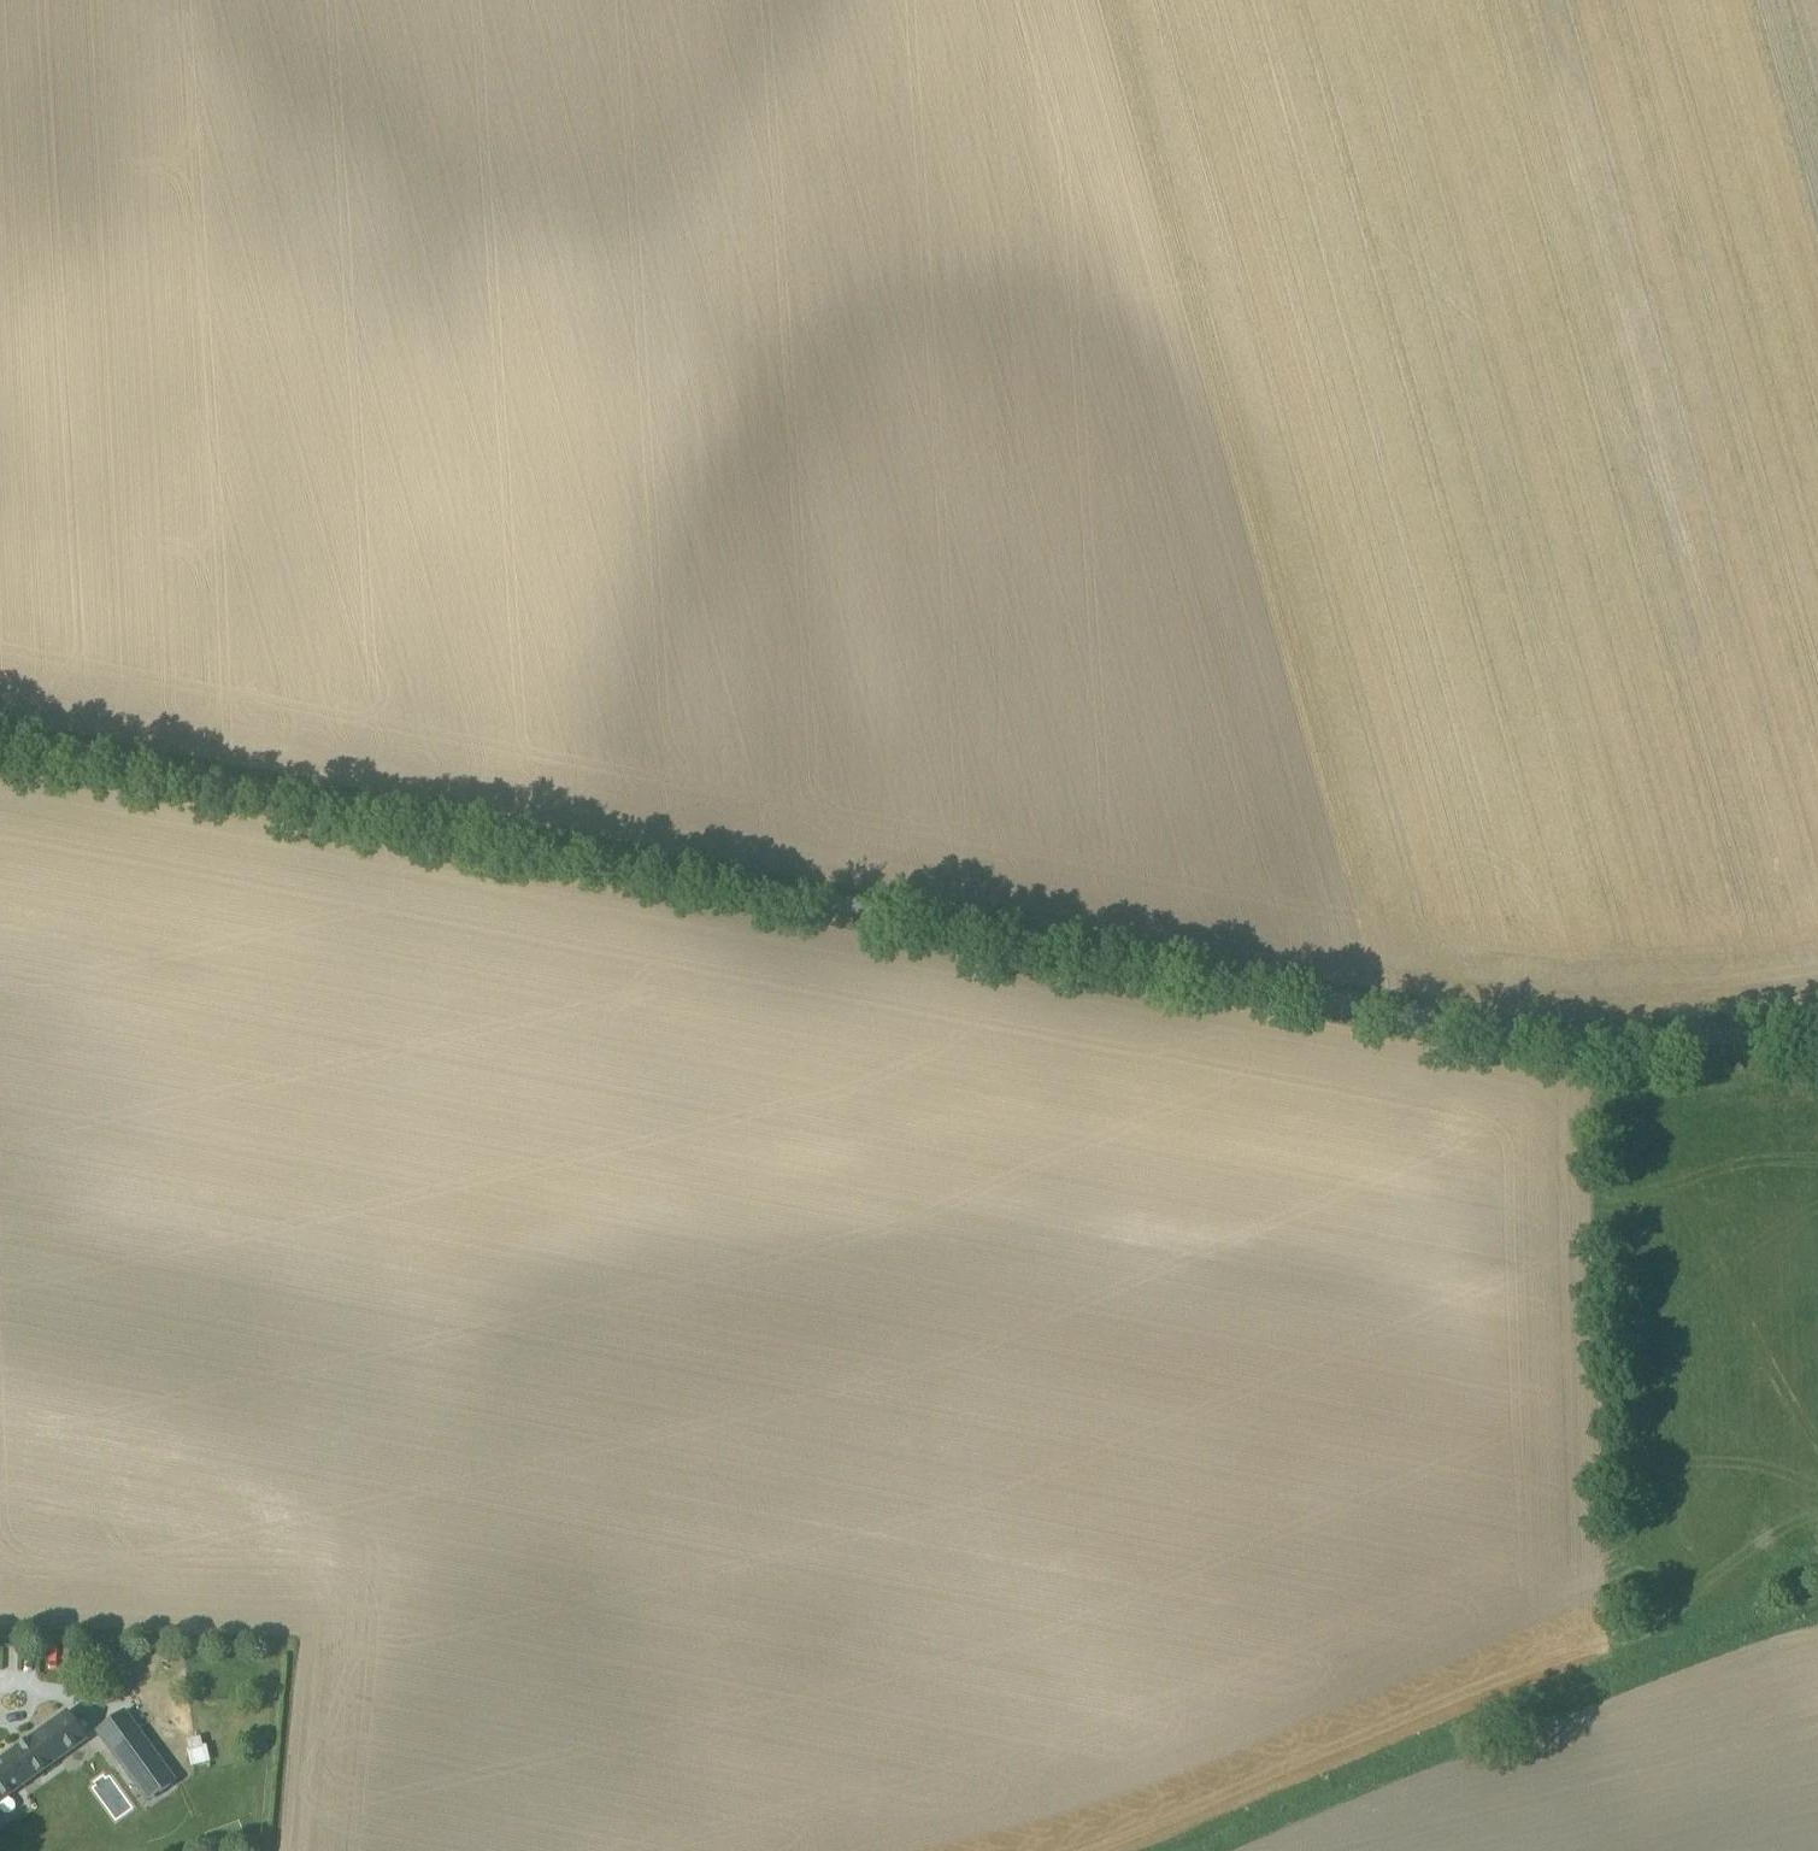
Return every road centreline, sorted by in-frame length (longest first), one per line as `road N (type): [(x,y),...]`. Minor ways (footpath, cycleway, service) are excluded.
road 1 (unclassified): [(0,736),(1451,1008),(1660,1029),(1817,1027)]

